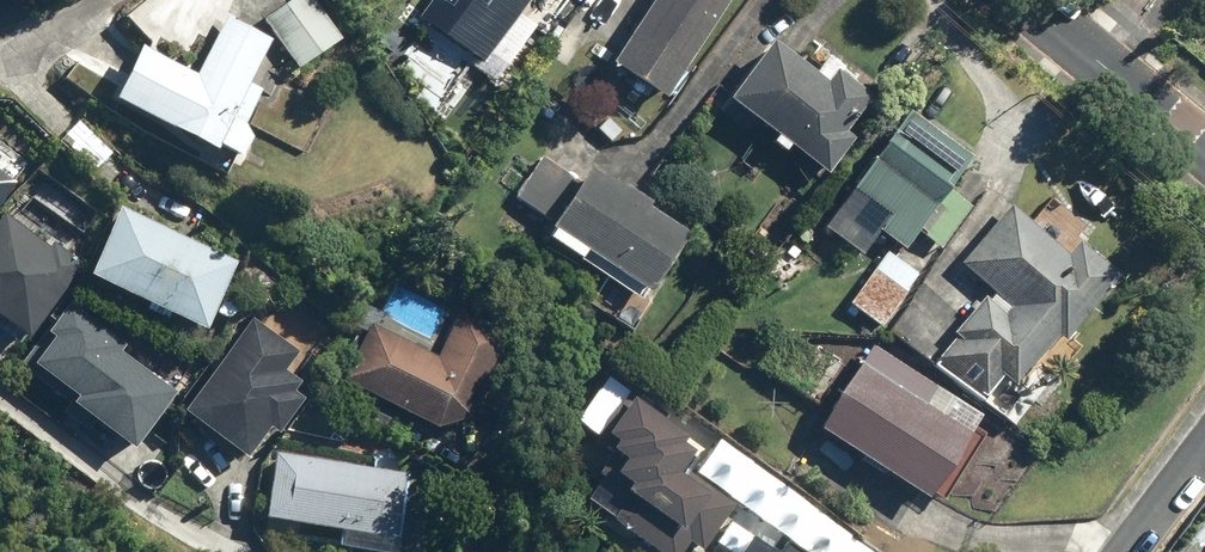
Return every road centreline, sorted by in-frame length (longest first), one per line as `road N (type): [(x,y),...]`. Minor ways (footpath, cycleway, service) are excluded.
road 1 (residential): [(1204,148),(1031,0)]
road 2 (residential): [(1204,447),(1126,551)]

